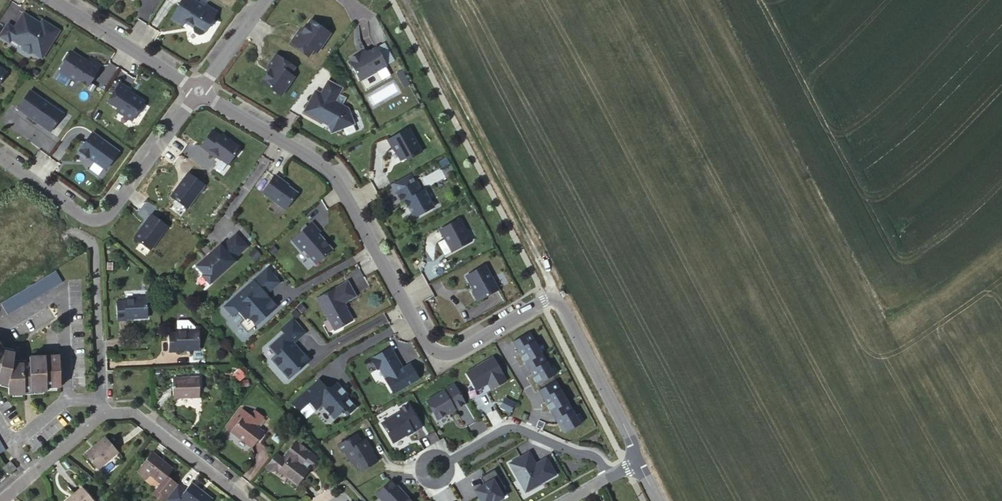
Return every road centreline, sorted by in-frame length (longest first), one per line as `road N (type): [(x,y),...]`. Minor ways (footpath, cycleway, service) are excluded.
road 1 (residential): [(197,91),(332,173),(436,351),(461,350),(545,300),(561,303),(638,461)]
road 2 (track): [(556,299),(409,0)]
road 3 (residential): [(0,158),(83,216),(105,213),(197,91)]
road 4 (residential): [(608,476),(592,455),(515,429),(436,469)]
road 5 (residential): [(53,0),(197,91)]
road 6 (residential): [(105,414),(97,397),(92,247)]
road 7 (residential): [(105,414),(134,415),(245,500)]
road 8 (residential): [(105,414),(0,500)]

